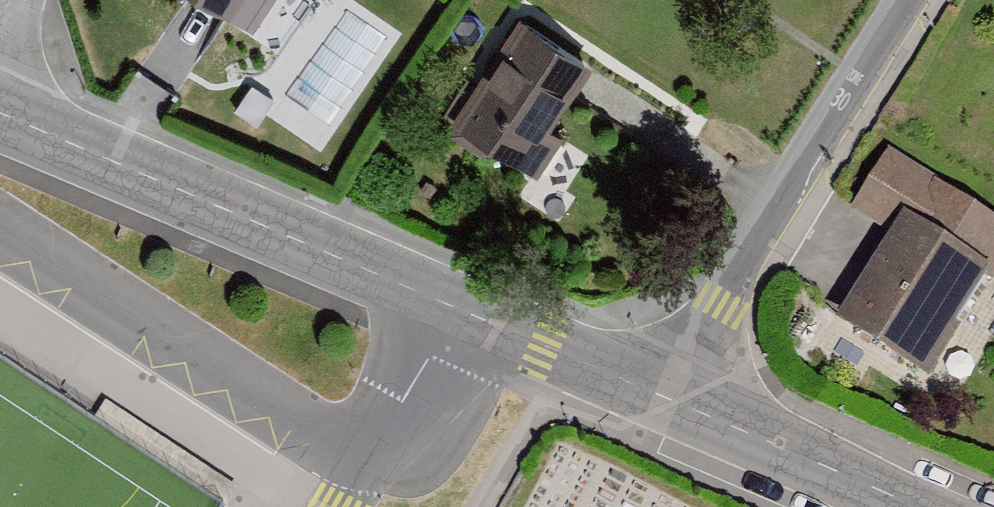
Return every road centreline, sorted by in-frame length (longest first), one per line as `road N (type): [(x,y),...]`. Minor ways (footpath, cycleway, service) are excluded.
road 1 (residential): [(465,308),(0,112)]
road 2 (residential): [(677,403),(721,303),(909,0)]
road 3 (residential): [(918,506),(677,403)]
road 4 (residential): [(677,403),(465,308)]
road 5 (residential): [(465,308),(346,506)]

